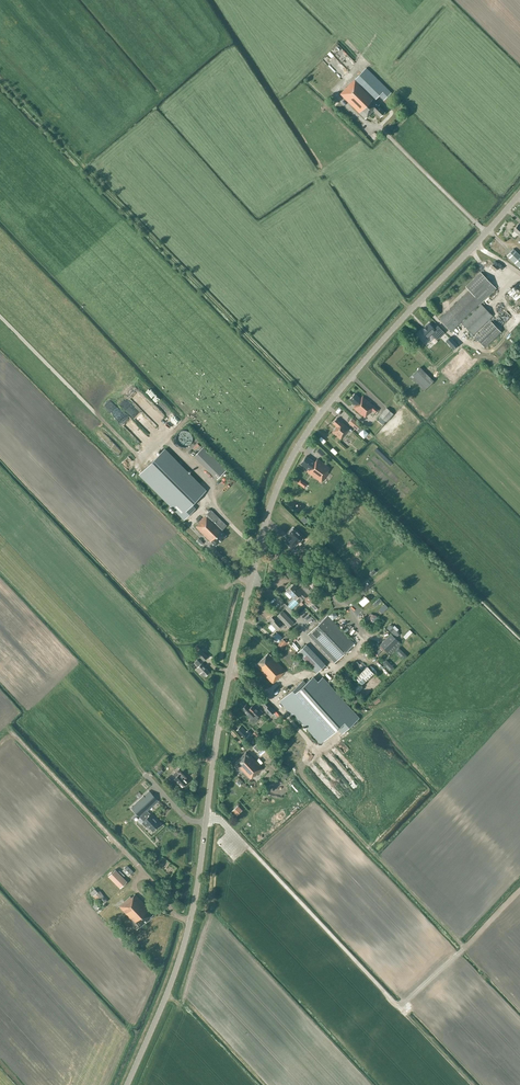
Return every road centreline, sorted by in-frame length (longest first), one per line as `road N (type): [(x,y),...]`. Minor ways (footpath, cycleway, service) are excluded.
road 1 (tertiary): [(127,1084),(190,922),(222,708),(281,480),(351,376),(519,194)]
road 2 (track): [(190,922),(171,912),(161,889),(13,734),(0,746)]
road 3 (track): [(363,591),(340,602),(260,543)]

